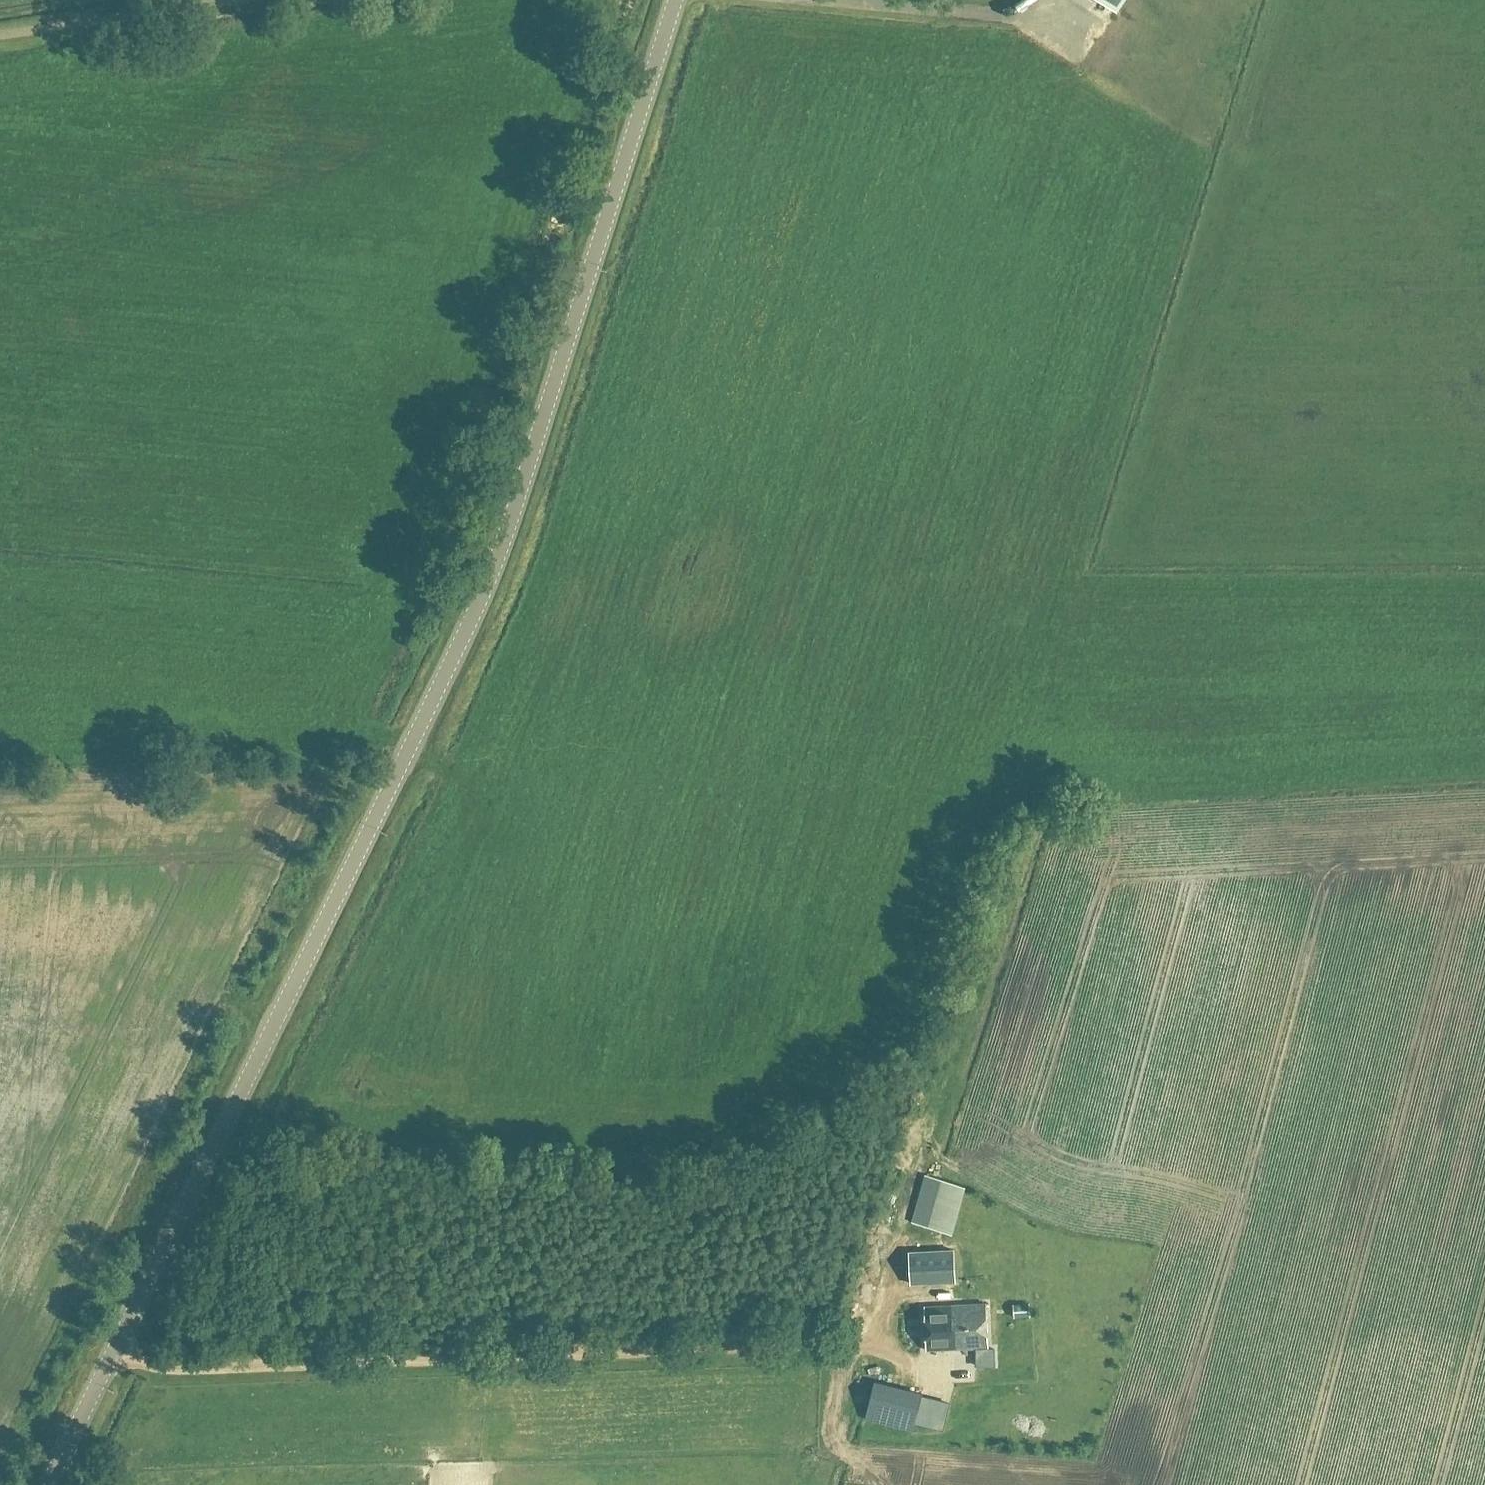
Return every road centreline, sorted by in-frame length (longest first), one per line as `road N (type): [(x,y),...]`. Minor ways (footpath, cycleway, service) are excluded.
road 1 (tertiary): [(51,1484),(494,580),(678,0)]

